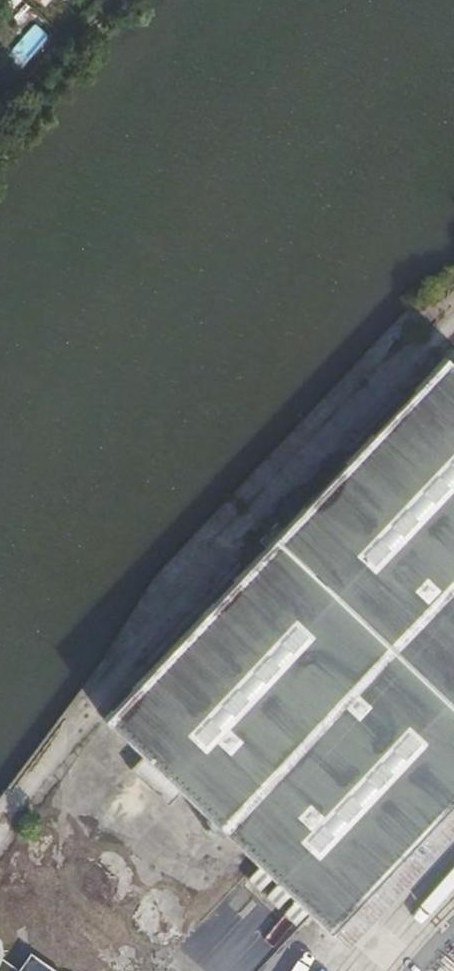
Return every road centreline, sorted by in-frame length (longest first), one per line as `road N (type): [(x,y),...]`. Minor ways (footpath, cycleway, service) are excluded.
road 1 (track): [(0,855),(105,714),(453,313)]

